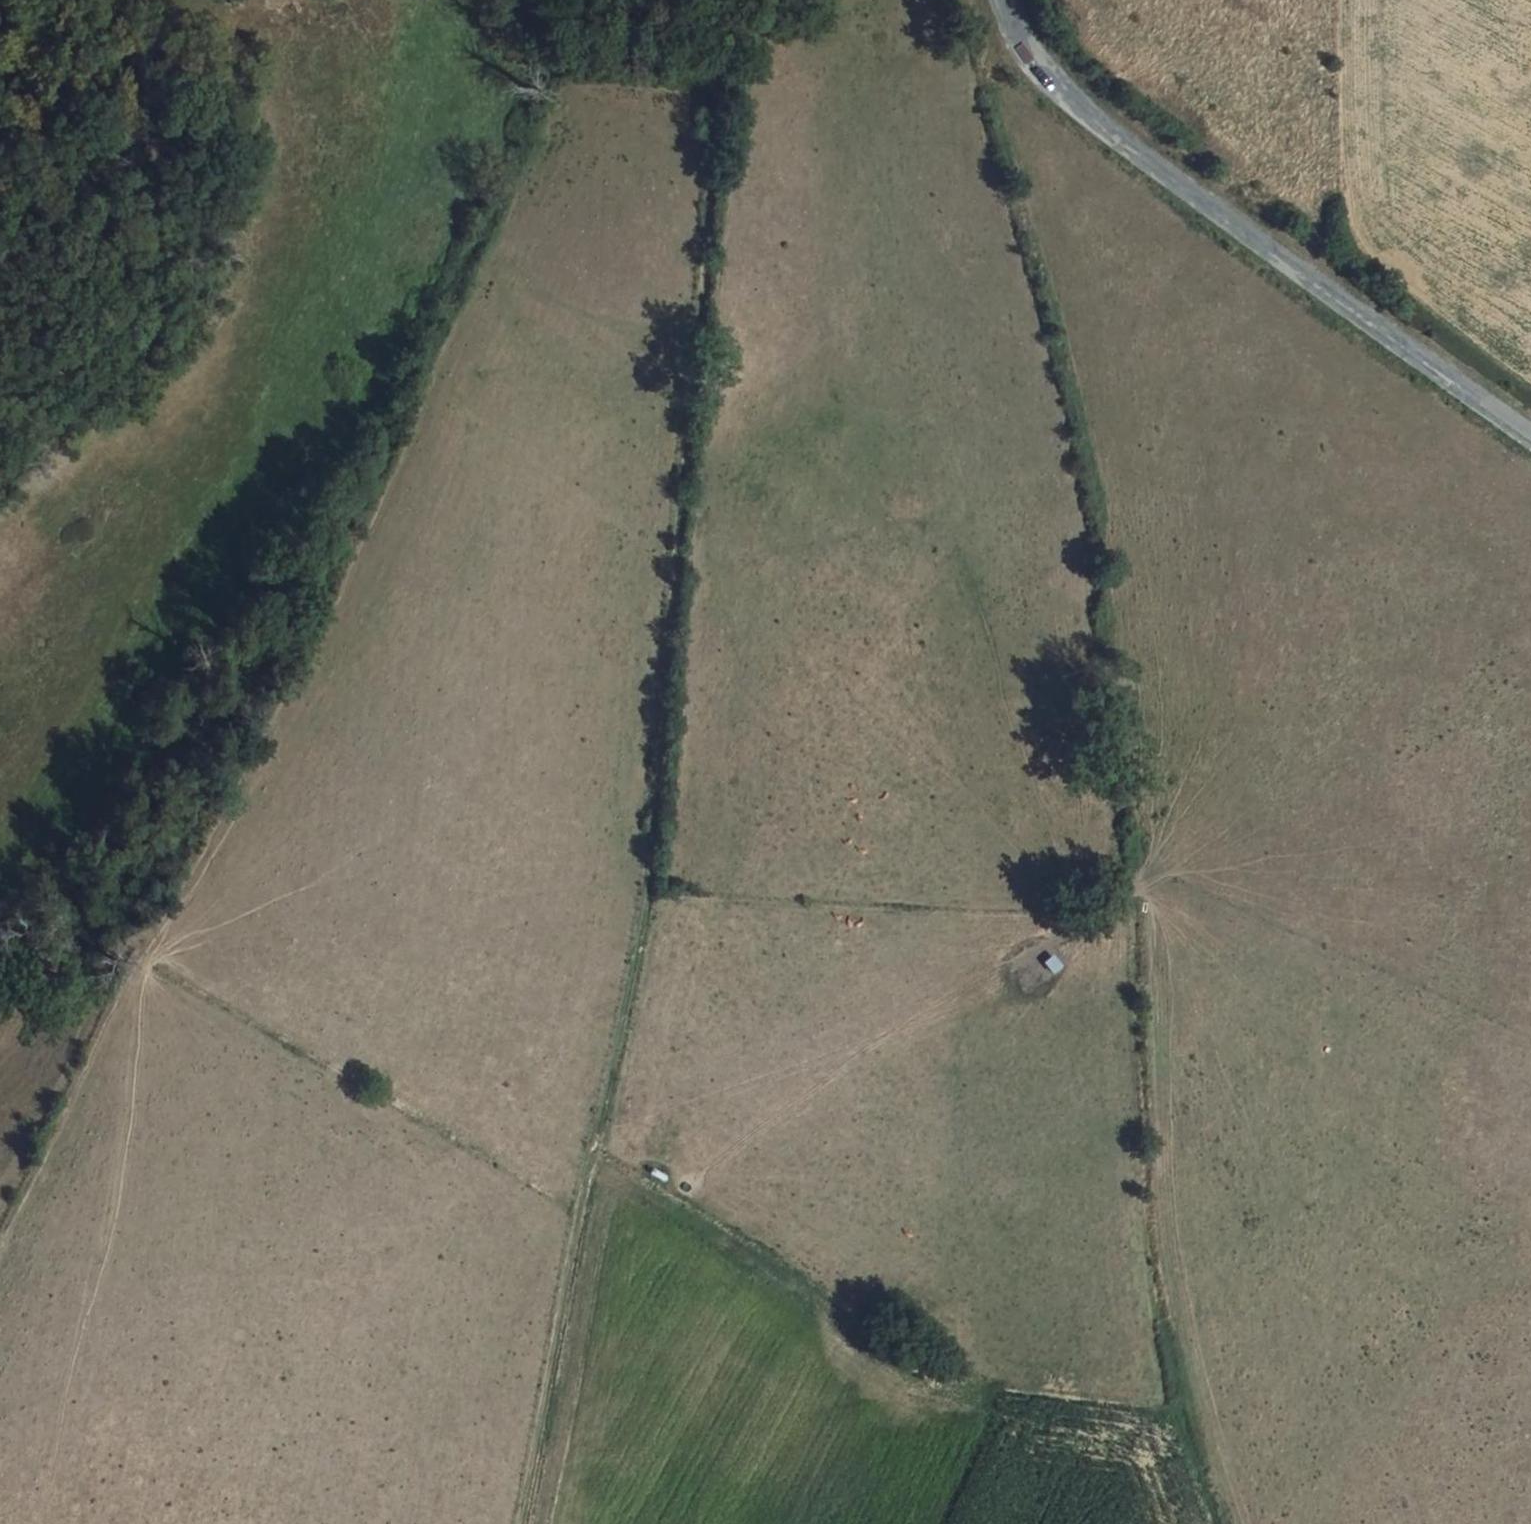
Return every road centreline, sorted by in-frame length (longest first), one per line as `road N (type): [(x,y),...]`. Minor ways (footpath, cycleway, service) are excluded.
road 1 (track): [(724,0),(641,1007),(530,1523)]
road 2 (unclassified): [(1001,0),(1003,17),(1046,85),(1530,434)]

